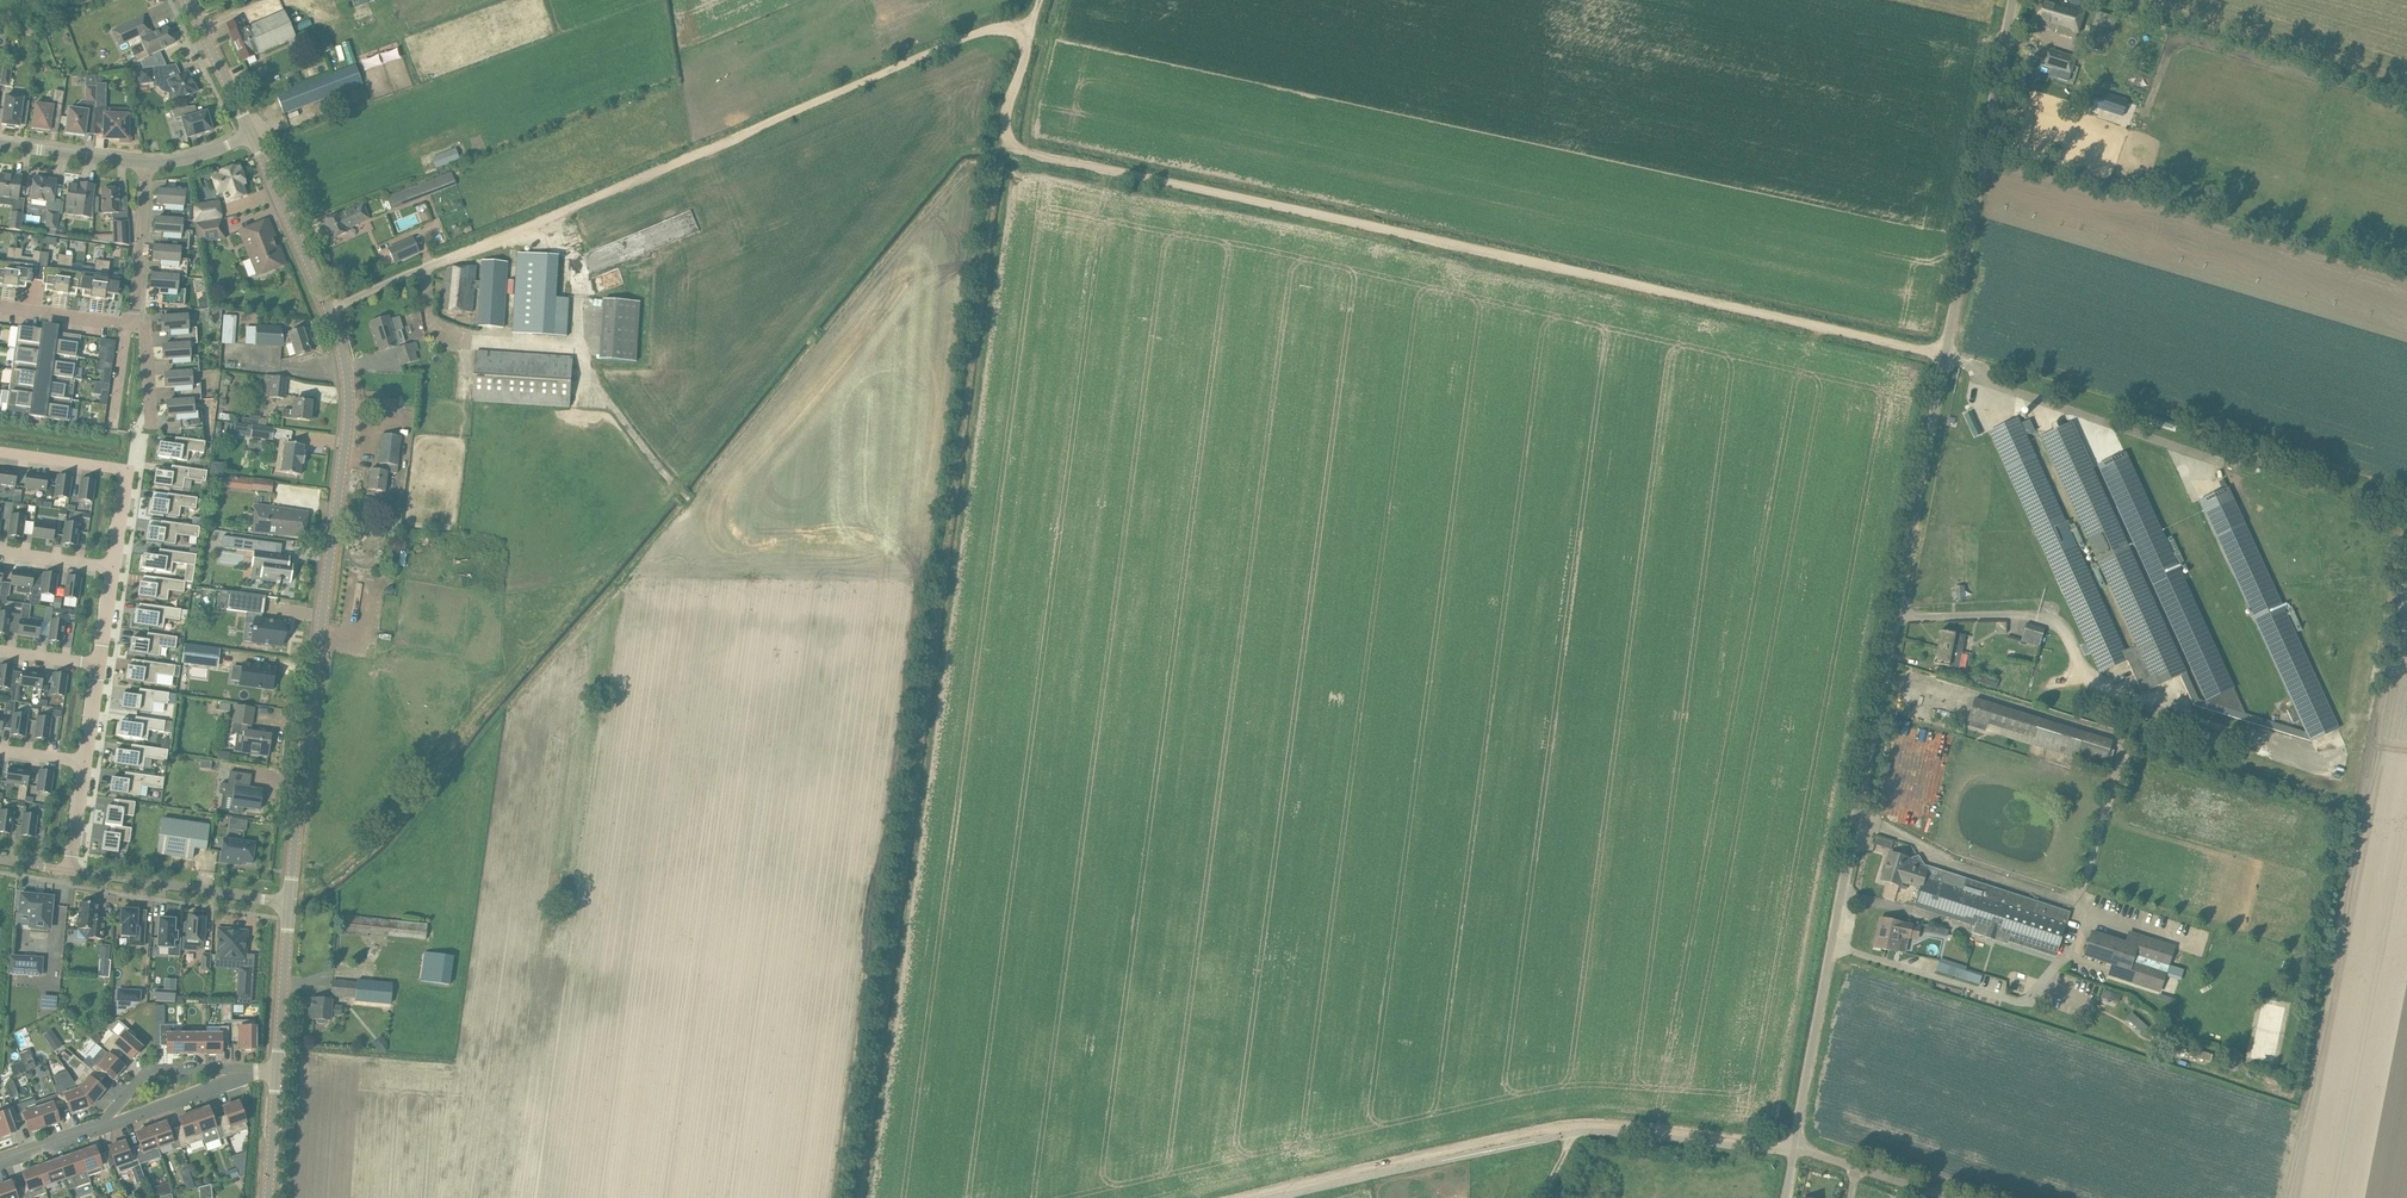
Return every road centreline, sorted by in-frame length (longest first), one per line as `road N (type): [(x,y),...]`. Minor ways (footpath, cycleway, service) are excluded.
road 1 (unclassified): [(1794,1150),(2012,0)]
road 2 (track): [(857,1197),(999,158),(1008,140)]
road 3 (track): [(1008,140),(1025,151),(1945,356)]
road 4 (unclassified): [(289,903),(349,398),(329,311),(250,137)]
road 5 (track): [(329,311),(995,27),(1017,30),(1028,42)]
road 6 (track): [(1794,1150),(1679,1128),(1576,1124),(1231,1197)]
road 7 (residential): [(113,569),(129,470),(0,451)]
road 8 (unclassified): [(289,903),(69,872)]
road 9 (unclassified): [(276,1073),(289,903)]
road 10 (residential): [(241,1073),(153,1070),(100,1127)]
road 11 (residential): [(144,326),(138,248),(146,164)]
road 12 (unclassified): [(1946,1197),(1794,1150)]
road 13 (residential): [(100,1127),(241,1073)]
road 14 (unclassified): [(250,137),(188,0)]
road 15 (residential): [(0,144),(146,164)]
road 16 (track): [(1008,140),(1003,105),(1041,0)]
road 17 (residential): [(0,307),(144,326)]
road 18 (unclassified): [(268,1197),(276,1073)]

